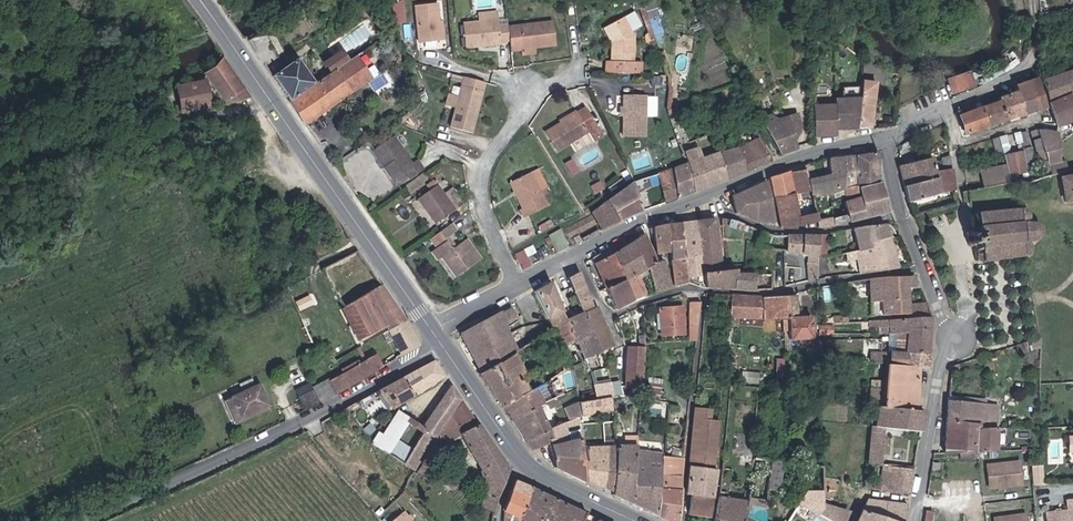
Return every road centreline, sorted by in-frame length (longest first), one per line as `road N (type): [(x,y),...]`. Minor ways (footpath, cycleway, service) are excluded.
road 1 (residential): [(890,128),(885,169),(898,212),(957,338),(943,356),(914,520)]
road 2 (unclassified): [(71,520),(299,419),(441,342)]
road 3 (residential): [(890,128),(768,172),(518,283)]
road 4 (primary): [(203,0),(433,326)]
road 5 (primary): [(441,342),(521,464),(635,520)]
road 6 (residential): [(518,283),(488,219),(484,186),(525,104),(573,76)]
road 7 (residential): [(1037,63),(890,128)]

